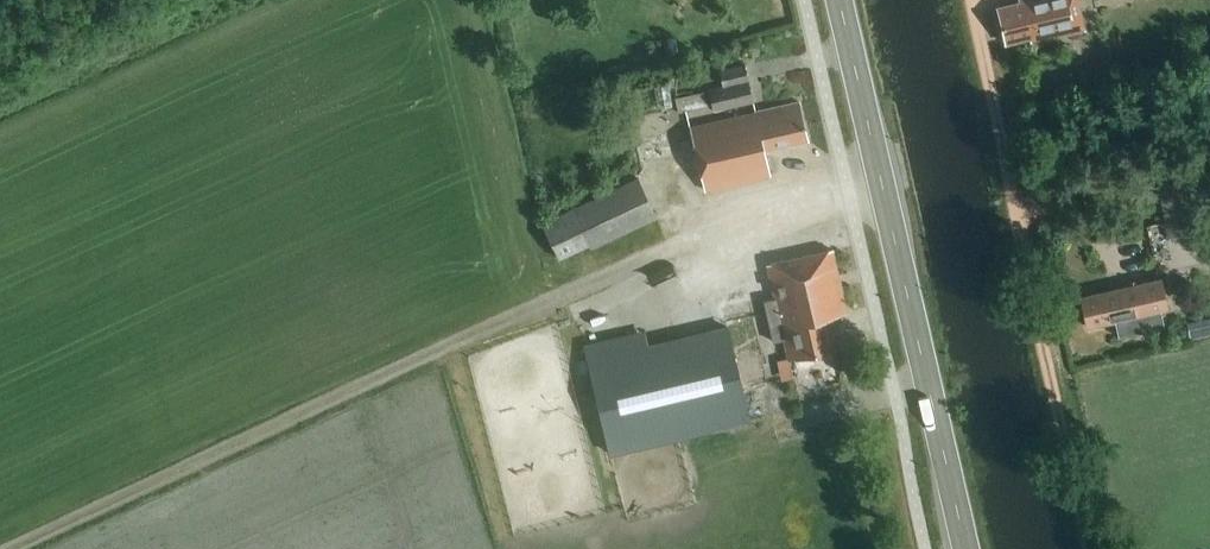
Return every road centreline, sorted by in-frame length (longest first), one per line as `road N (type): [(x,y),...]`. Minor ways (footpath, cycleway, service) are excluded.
road 1 (track): [(13,548),(563,295)]
road 2 (primary): [(967,548),(839,0)]
road 3 (track): [(1087,548),(968,0)]

